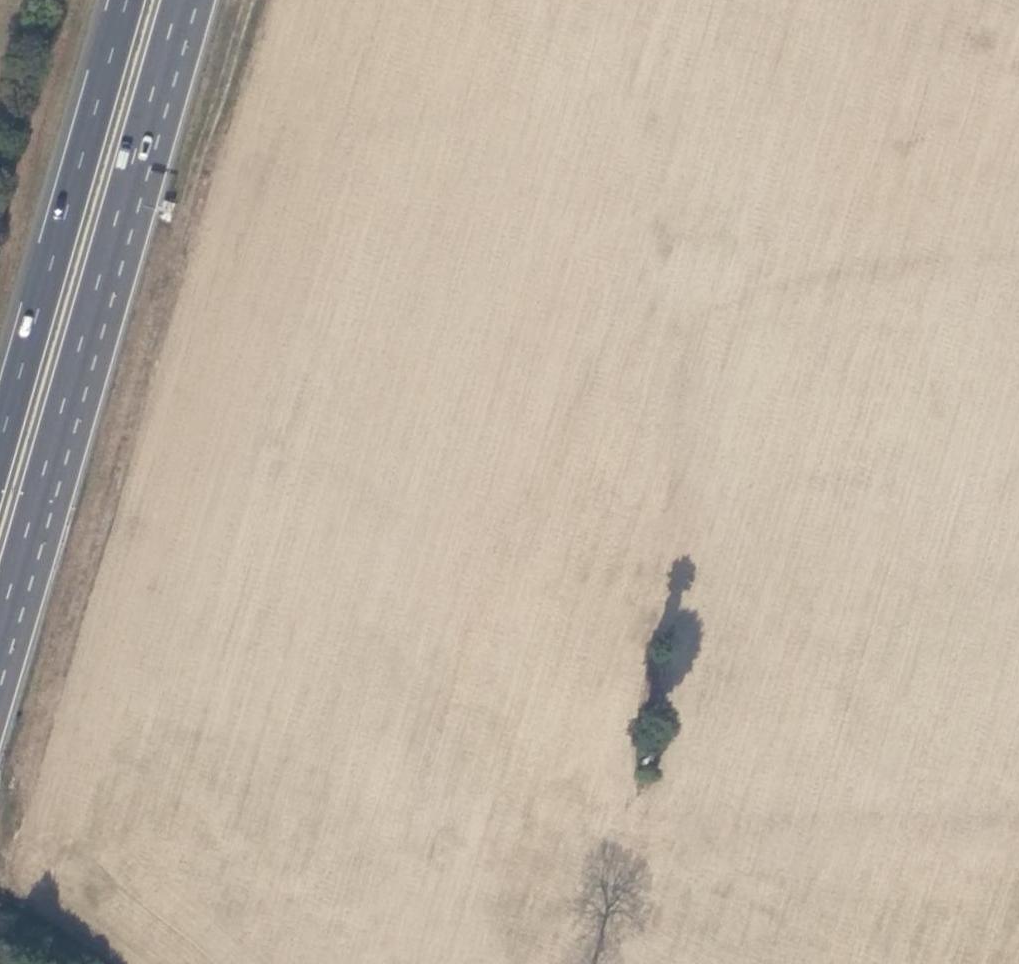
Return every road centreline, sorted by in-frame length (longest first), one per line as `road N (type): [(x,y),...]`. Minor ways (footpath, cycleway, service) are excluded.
road 1 (trunk): [(0,624),(178,0)]
road 2 (trunk): [(126,0),(0,442)]

